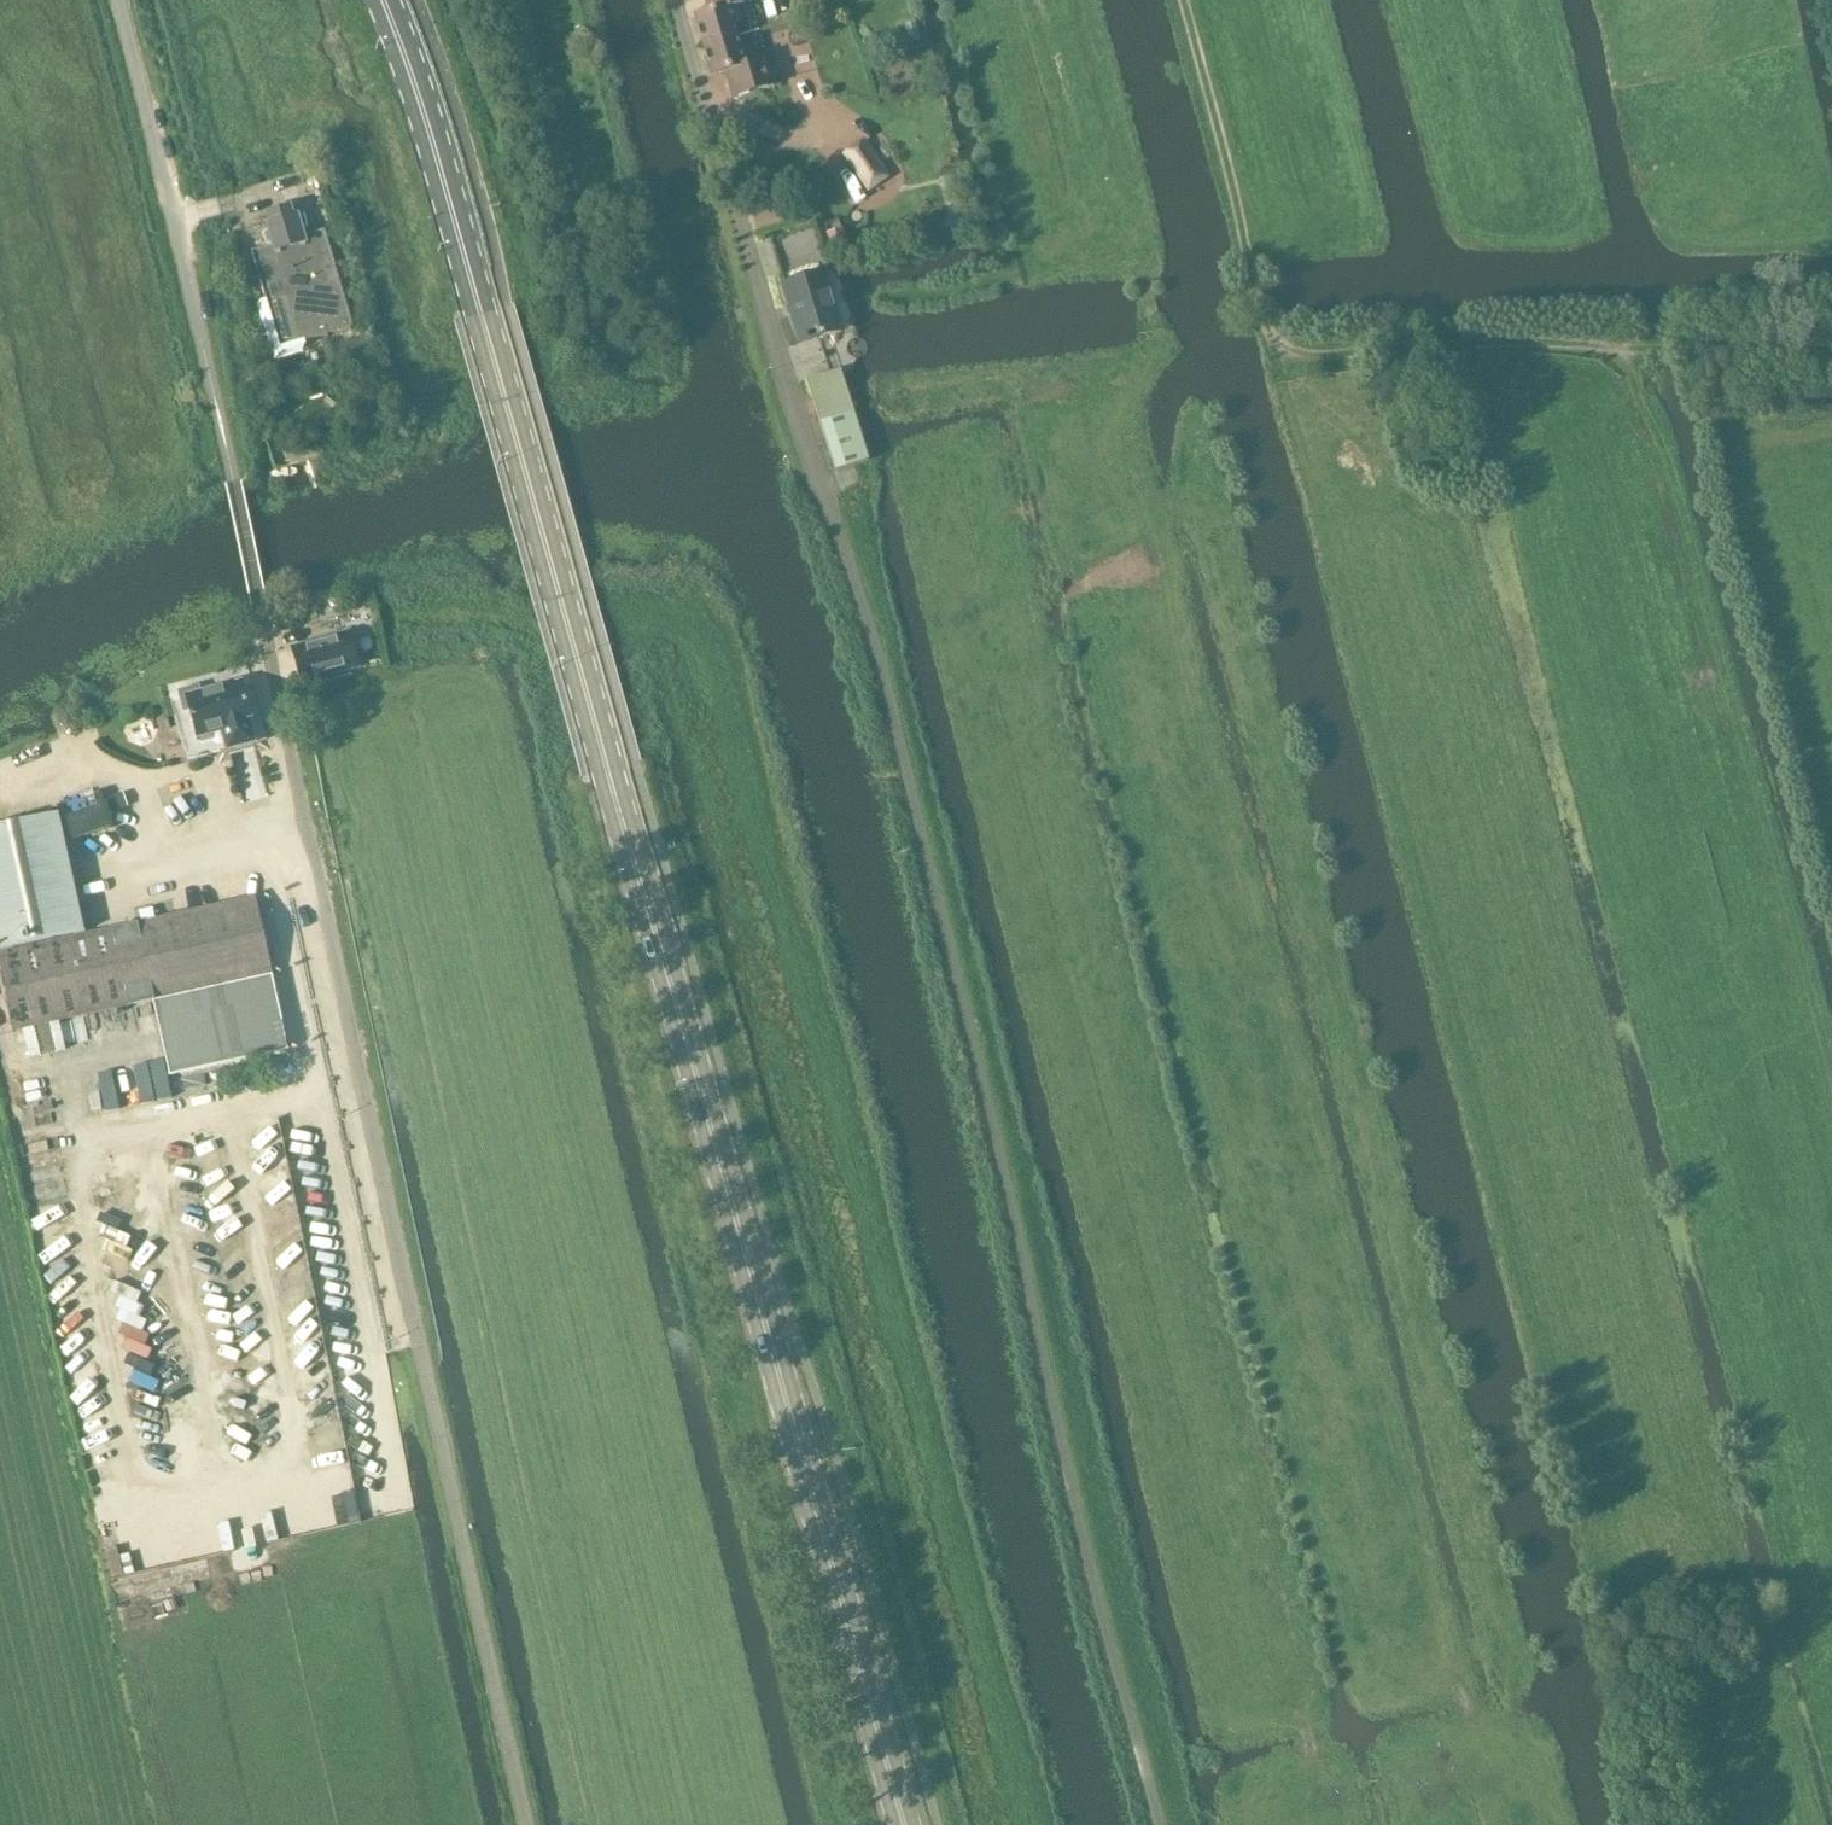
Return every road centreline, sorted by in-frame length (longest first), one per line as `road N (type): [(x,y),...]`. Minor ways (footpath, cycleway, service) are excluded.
road 1 (primary): [(906,1824),(445,186),(381,0)]
road 2 (unclassified): [(1159,1824),(1091,1576),(882,673),(675,0)]
road 3 (unclassified): [(527,1824),(263,617)]
road 4 (unclassified): [(234,485),(120,0)]

